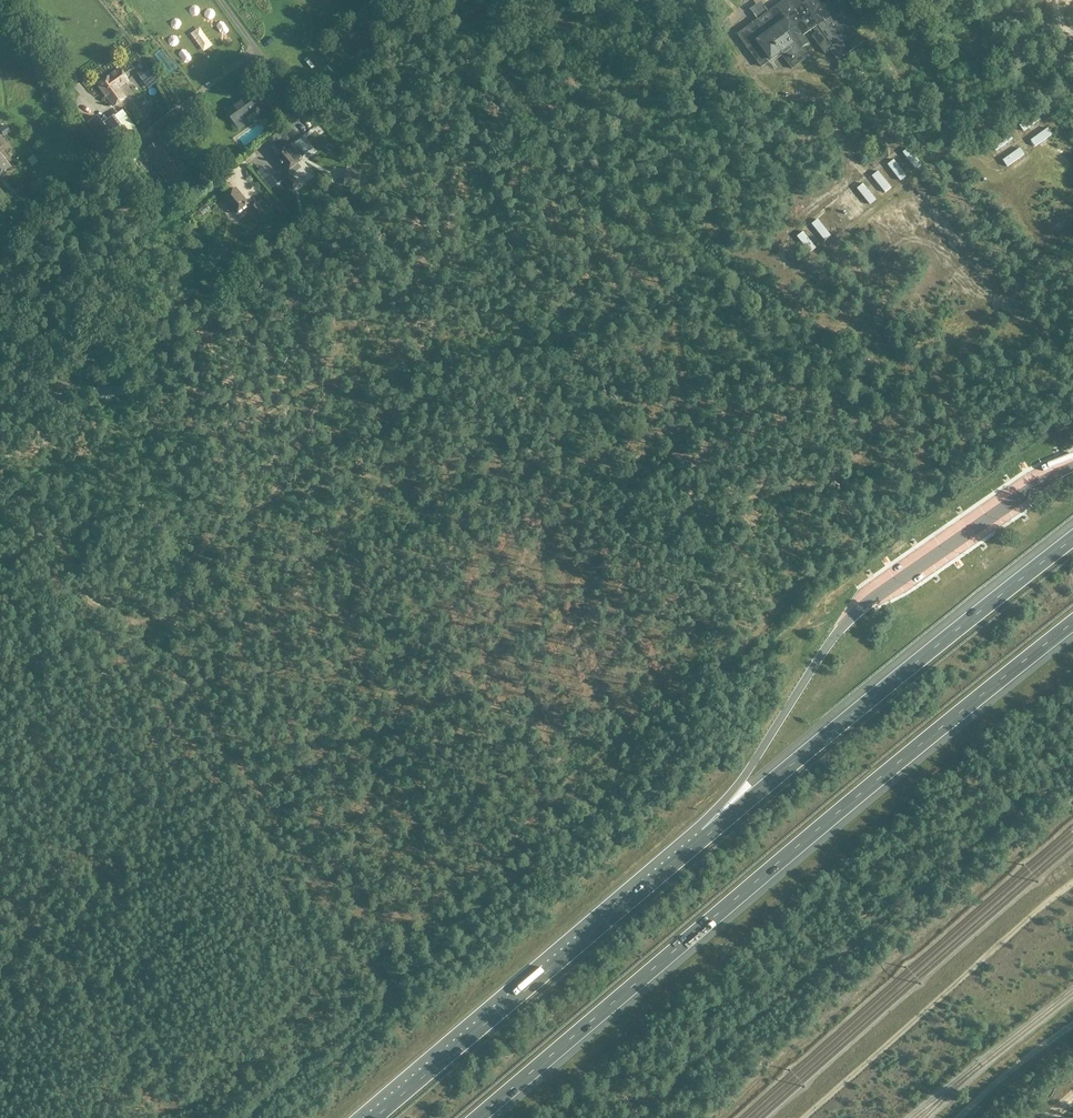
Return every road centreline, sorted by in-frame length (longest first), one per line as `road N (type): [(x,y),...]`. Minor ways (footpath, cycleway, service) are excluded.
road 1 (motorway): [(479,1117),(1072,625)]
road 2 (motorway): [(1072,539),(678,861)]
road 3 (motorway): [(678,861),(376,1117)]
road 4 (track): [(1072,884),(806,1117)]
road 5 (motorway): [(790,704),(678,861)]
road 6 (track): [(962,1117),(1072,1024)]

